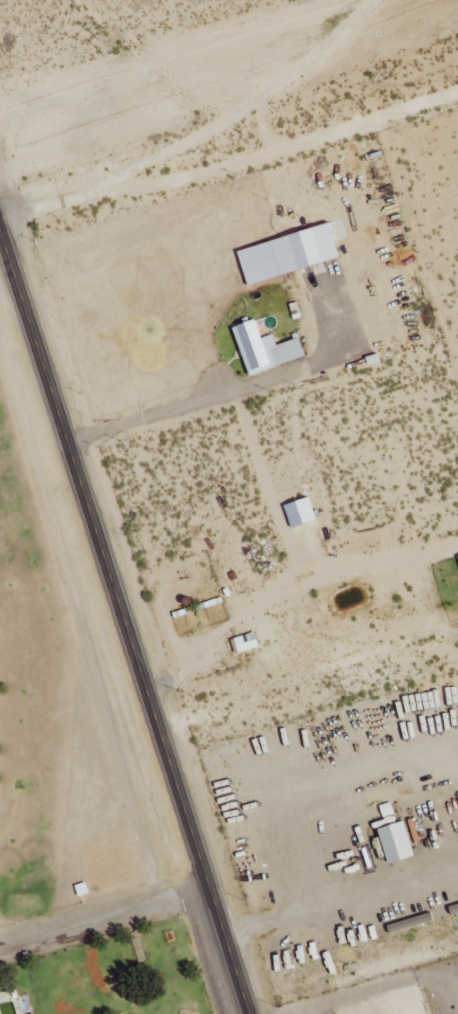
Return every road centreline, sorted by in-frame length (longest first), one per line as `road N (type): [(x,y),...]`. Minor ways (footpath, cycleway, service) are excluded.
road 1 (primary): [(249,1013),(0,235)]
road 2 (track): [(231,155),(457,86)]
road 3 (residential): [(0,952),(206,888)]
road 4 (track): [(222,1013),(183,895)]

